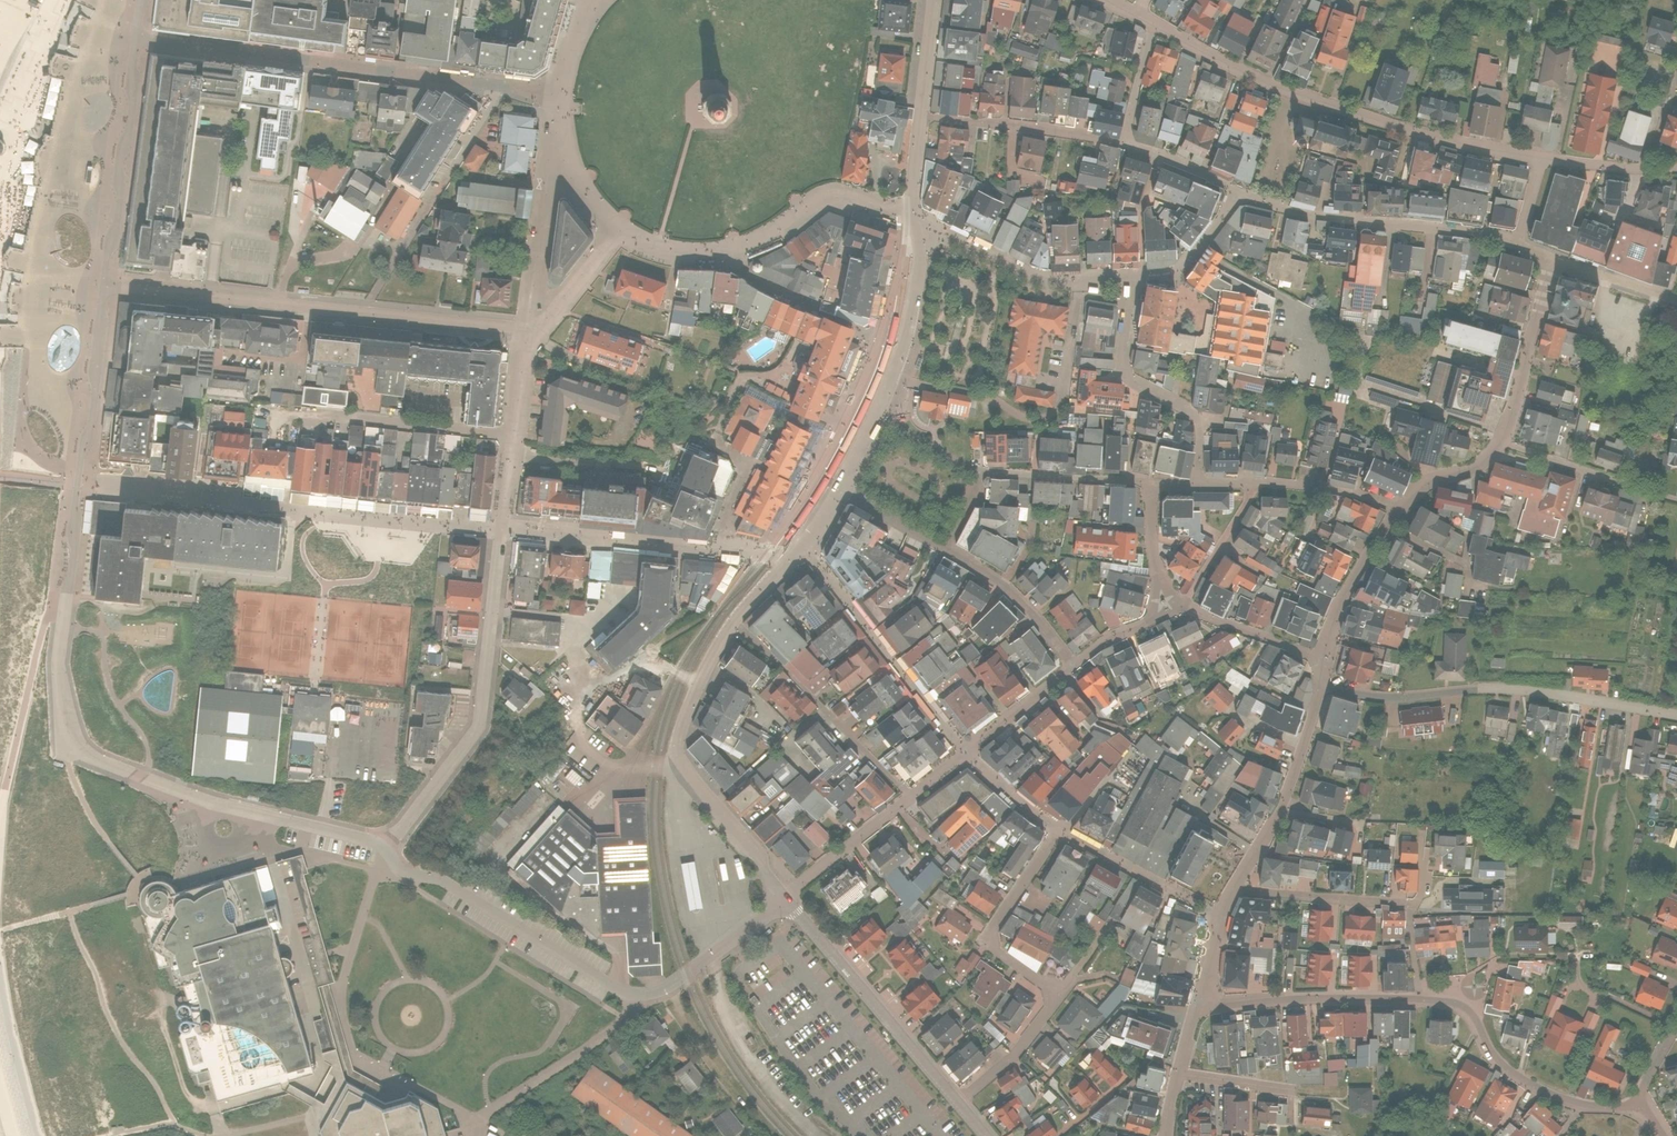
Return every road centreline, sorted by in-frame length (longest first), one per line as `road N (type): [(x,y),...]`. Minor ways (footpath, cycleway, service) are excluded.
road 1 (residential): [(386,851),(399,867),(443,881),(631,993),(662,992),(786,896)]
road 2 (residential): [(70,747),(59,658),(84,443),(96,418),(107,284)]
road 3 (residential): [(386,851),(481,721),(516,434)]
road 4 (residential): [(562,91),(140,37)]
road 5 (residential): [(529,327),(107,284)]
road 6 (residential): [(1153,23),(1285,94),(1541,159)]
road 7 (residential): [(841,491),(892,373),(915,296),(925,116)]
road 8 (residential): [(959,1101),(1051,1008),(1049,986),(985,938),(1058,830)]
road 9 (residential): [(1319,686),(1395,697),(1554,694),(1676,716)]
road 10 (residential): [(736,621),(701,680),(678,752),(786,896)]
road 11 (residential): [(1401,508),(1429,477),(1458,472),(1494,451),(1551,257)]
road 12 (residential): [(1230,891),(1412,904),(1421,999)]
road 13 (residential): [(786,896),(959,1101)]
road 14 (residential): [(1421,999),(1462,1004),(1490,1050),(1542,1093),(1594,1108),(1639,1107)]
road 15 (residential): [(107,284),(128,185),(140,37)]
road 16 (residential): [(908,799),(736,621)]
road 17 (residential): [(529,327),(620,227),(591,202),(562,137)]
road 18 (residential): [(1200,482),(1200,417),(1123,368),(1131,280)]
road 19 (residential): [(155,782),(361,837),(386,851)]
road 20 (residential): [(516,434),(276,412)]
road 21 (residential): [(1230,891),(1290,788),(1319,686)]
road 22 (residential): [(1198,1006),(1421,999)]
road 23 (residential): [(1075,667),(908,799)]
road 24 (residential): [(1124,143),(925,116)]
road 25 (residential): [(529,327),(547,168),(562,137)]
road 26 (residential): [(945,549),(1007,589),(1075,667)]
road 27 (residential): [(1154,480),(982,470)]
road 28 (residential): [(1323,656),(1334,614),(1401,508)]
road 29 (residential): [(1323,656),(1167,603)]
road 30 (residential): [(1167,603),(1190,597),(1260,482)]
road 31 (residential): [(908,799),(786,896)]
road 32 (residential): [(1401,508),(1353,491),(1260,482)]
road 33 (residential): [(1541,159),(1676,167)]
road 34 (residential): [(1676,299),(1551,257)]
road 35 (residential): [(1154,480),(1159,580),(1167,603)]
road 36 (residential): [(1239,190),(1124,143)]
road 37 (residential): [(1124,143),(1153,23)]

